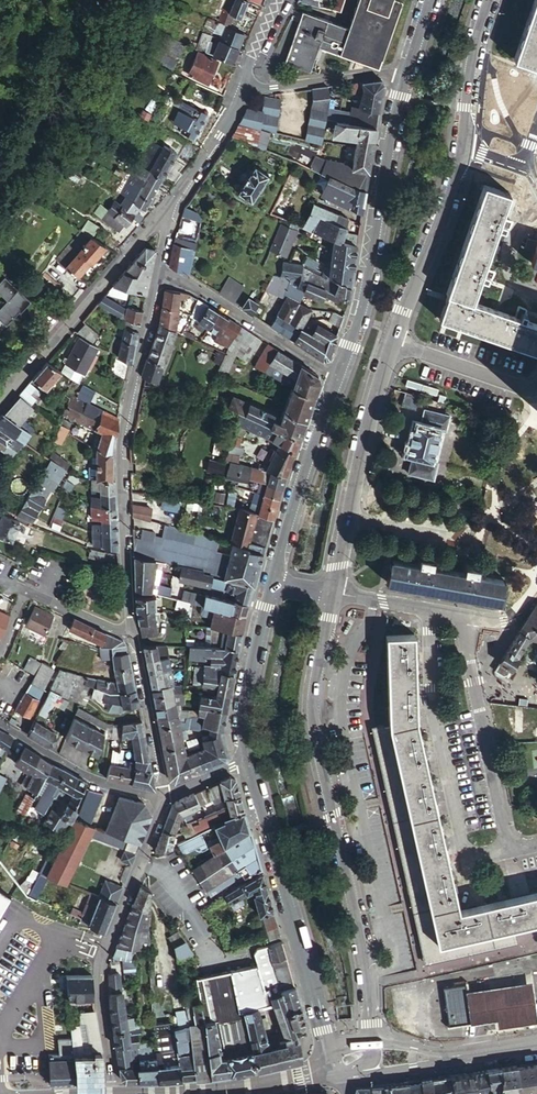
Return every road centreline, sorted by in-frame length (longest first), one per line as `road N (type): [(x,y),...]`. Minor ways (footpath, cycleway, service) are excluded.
road 1 (tertiary): [(372,1041),(314,729),(332,592)]
road 2 (residential): [(160,279),(122,451),(134,640)]
road 3 (tertiary): [(392,344),(455,181),(490,0)]
road 4 (tertiary): [(406,70),(365,293),(338,374)]
road 5 (residential): [(161,796),(101,967),(114,1093)]
road 6 (tertiary): [(247,762),(326,1055)]
road 7 (unclassified): [(462,615),(506,850),(536,843)]
road 8 (residential): [(166,213),(0,402)]
road 9 (tertiary): [(338,374),(272,582)]
road 10 (unclassified): [(352,500),(481,518),(536,580)]
road 11 (unclassified): [(160,279),(189,284),(338,374)]
road 12 (tertiary): [(272,582),(246,694),(247,762)]
road 13 (residential): [(0,725),(88,777),(161,796)]
road 14 (residential): [(240,93),(406,70)]
road 15 (tertiary): [(352,500),(392,344)]
road 16 (residential): [(134,640),(161,796)]
road 17 (residential): [(392,344),(536,394)]
road 18 (residential): [(0,579),(134,640)]
road 19 (residential): [(240,93),(216,145),(166,213)]
road 20 (unclassified): [(462,615),(332,592)]
road 21 (tertiary): [(344,1077),(467,1053)]

